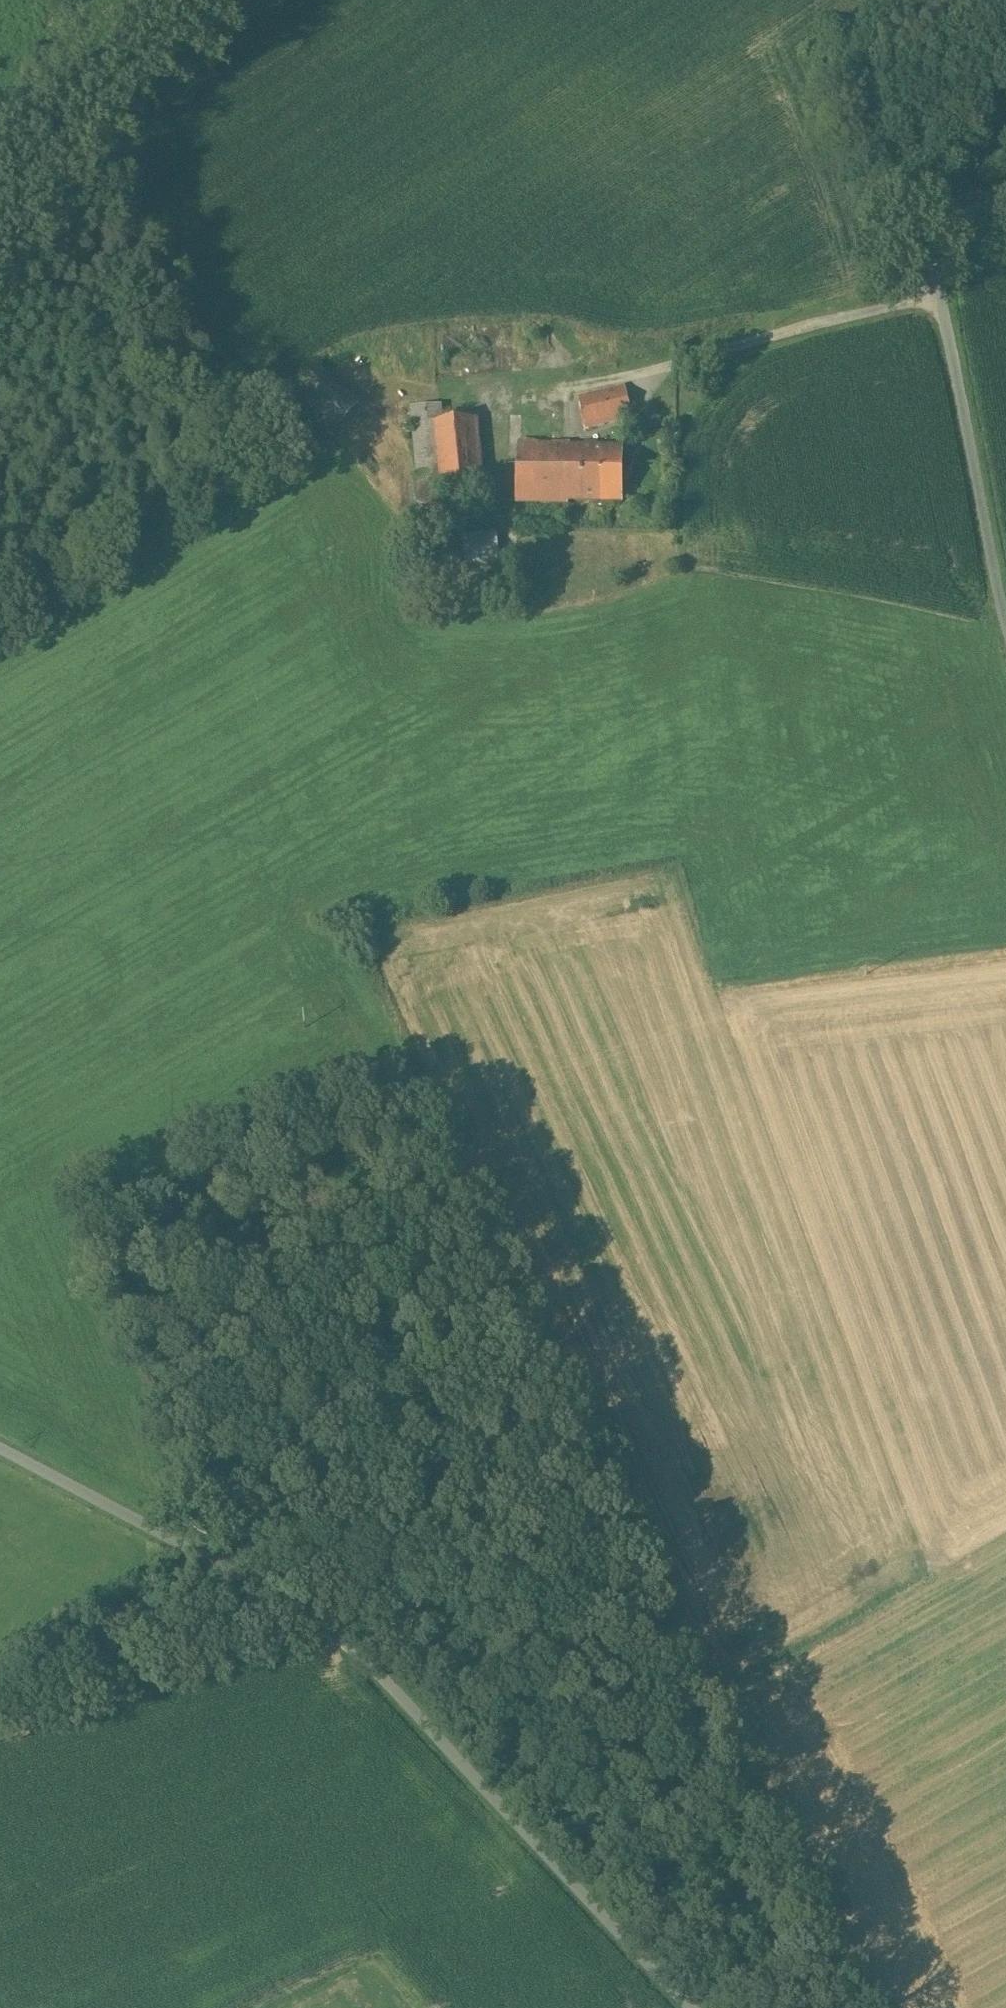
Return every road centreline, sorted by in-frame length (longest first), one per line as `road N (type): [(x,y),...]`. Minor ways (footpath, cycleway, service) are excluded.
road 1 (unclassified): [(0,1446),(303,1607),(685,2007)]
road 2 (unclassified): [(1005,141),(975,184),(945,250),(941,296),(1005,613)]

